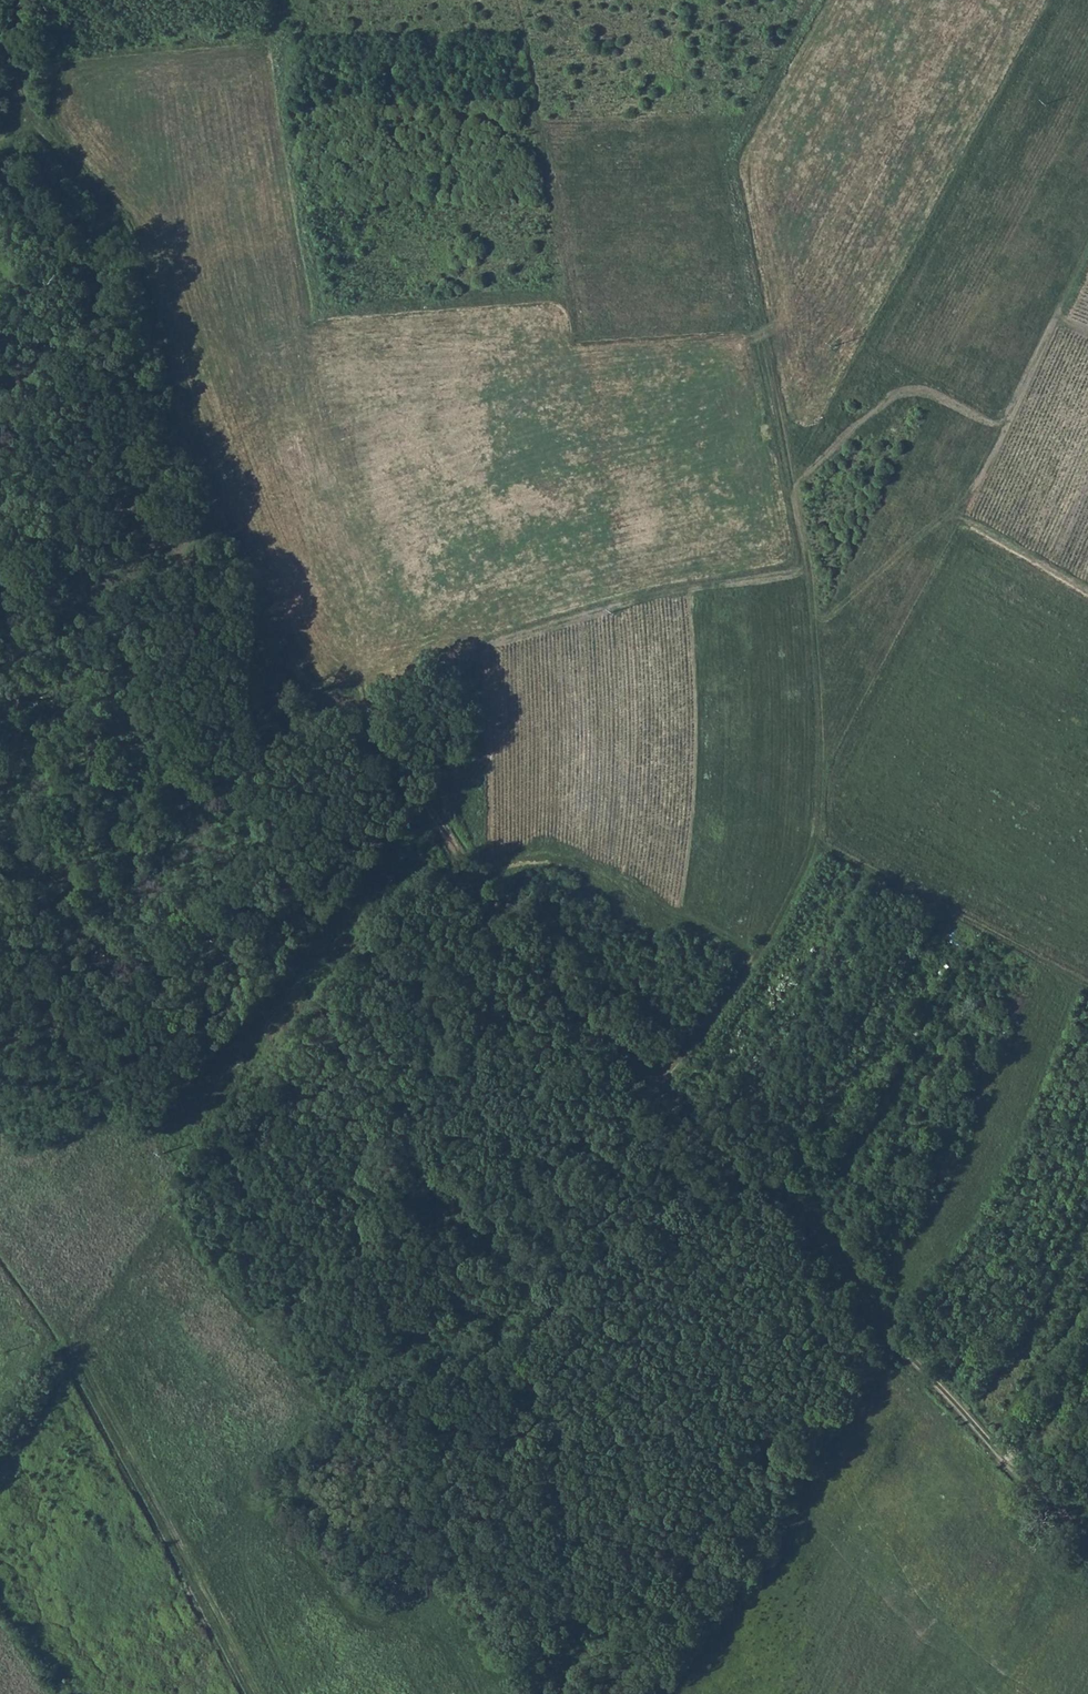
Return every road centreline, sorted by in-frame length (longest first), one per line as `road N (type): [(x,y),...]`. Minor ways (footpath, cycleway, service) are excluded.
road 1 (track): [(1087,1536),(956,1410),(861,1291),(798,1187),(660,1093),(695,1069),(671,1070),(747,955),(661,920),(651,901),(554,861),(498,867),(456,846),(351,720),(305,689),(218,509),(134,237),(55,142),(31,123),(20,126)]
road 2 (track): [(19,0),(20,126),(0,137)]

